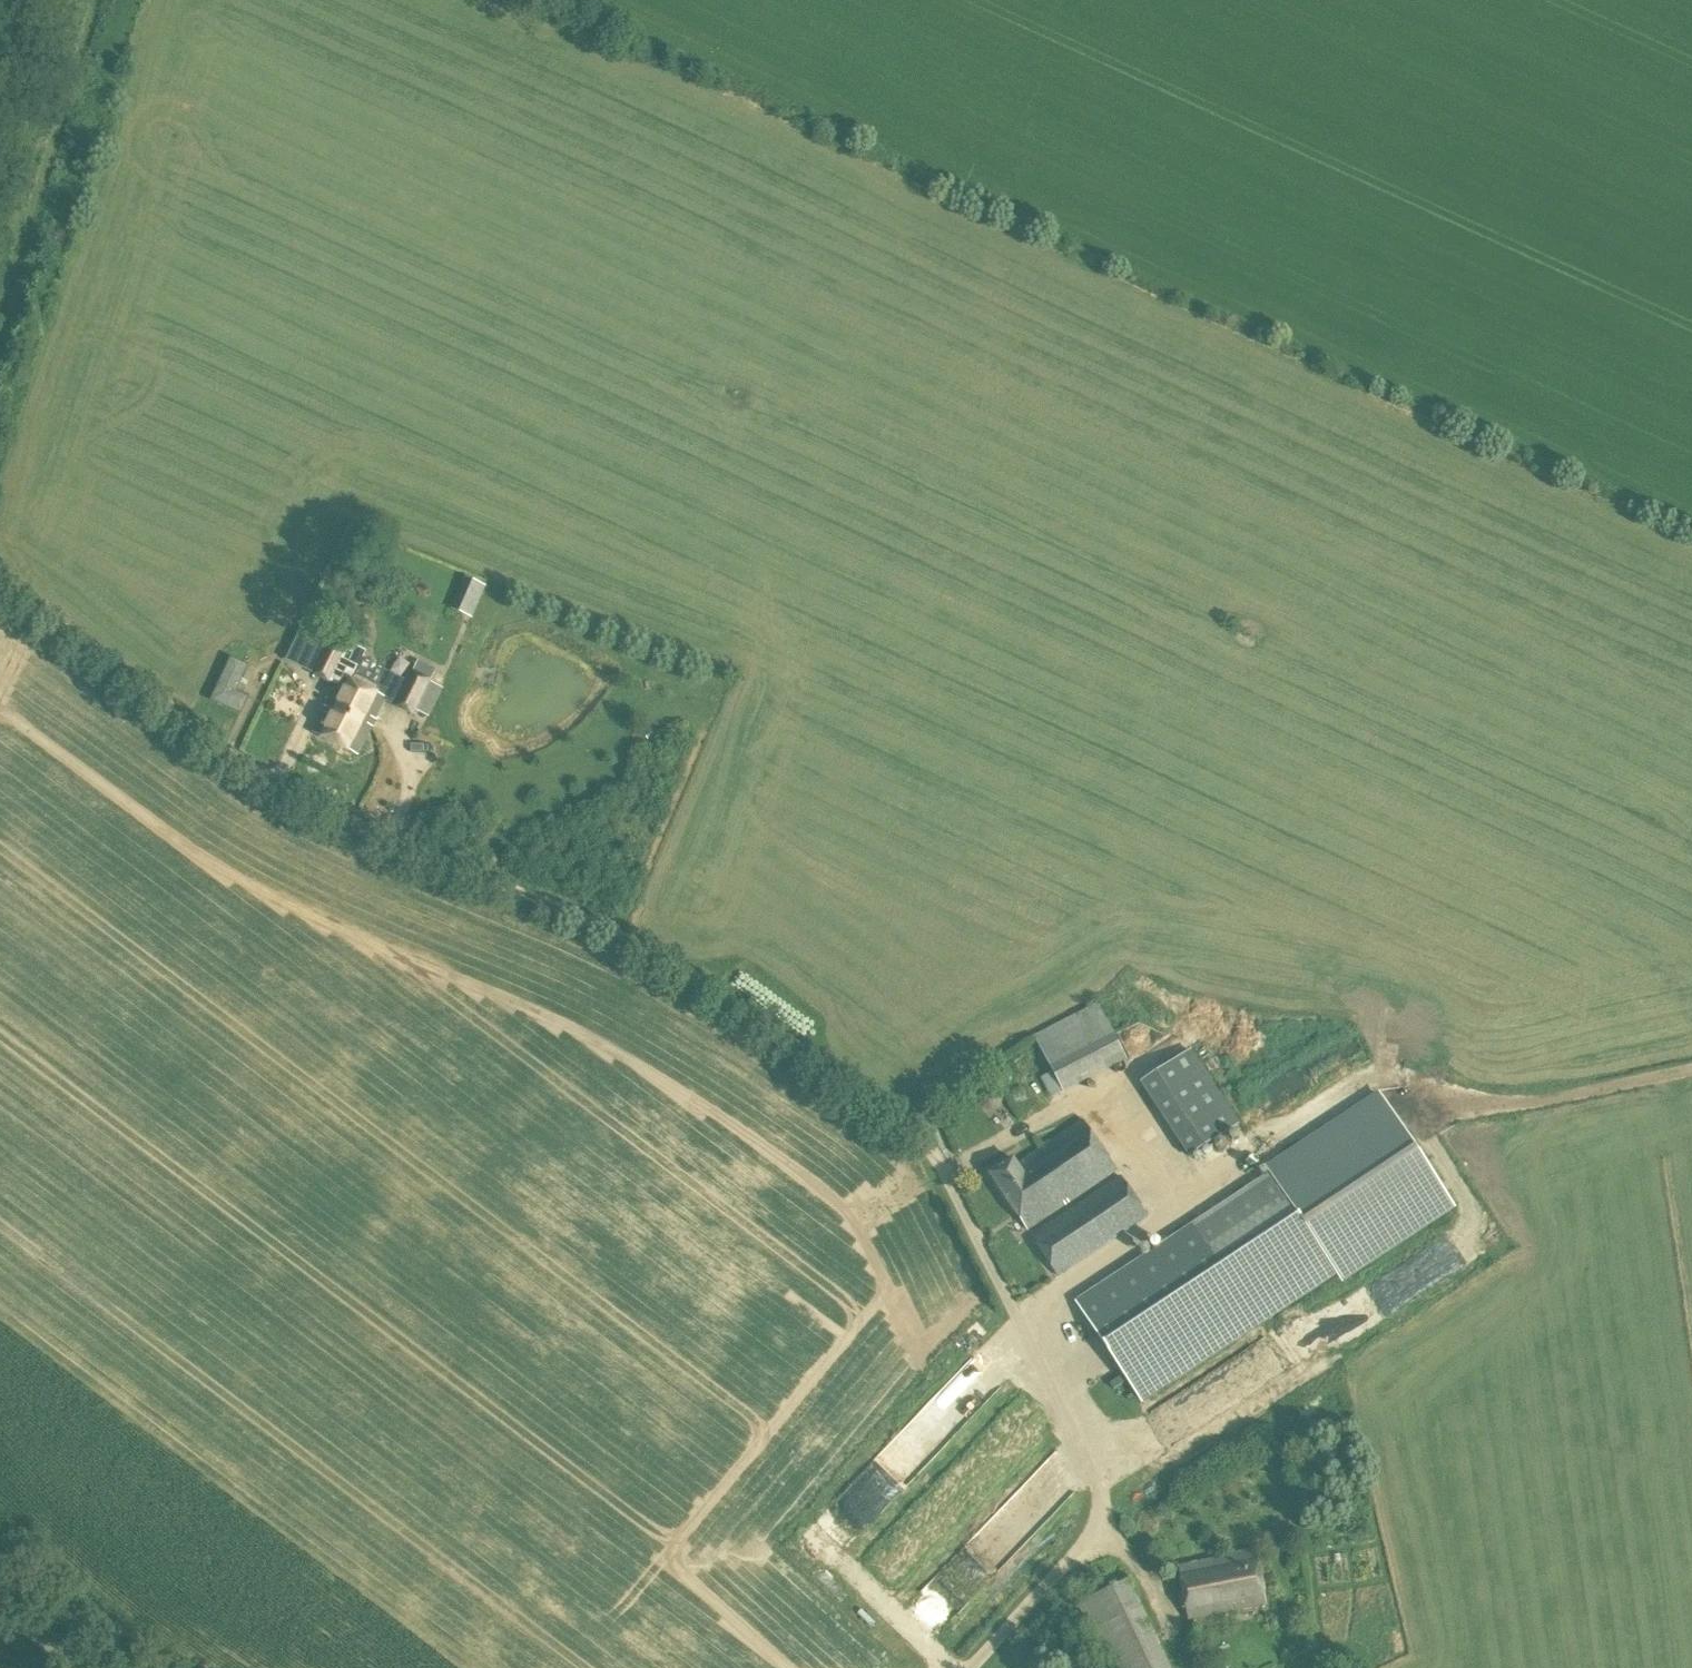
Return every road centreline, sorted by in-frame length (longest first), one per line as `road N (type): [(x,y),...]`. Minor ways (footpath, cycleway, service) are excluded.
road 1 (track): [(0,313),(97,0)]

